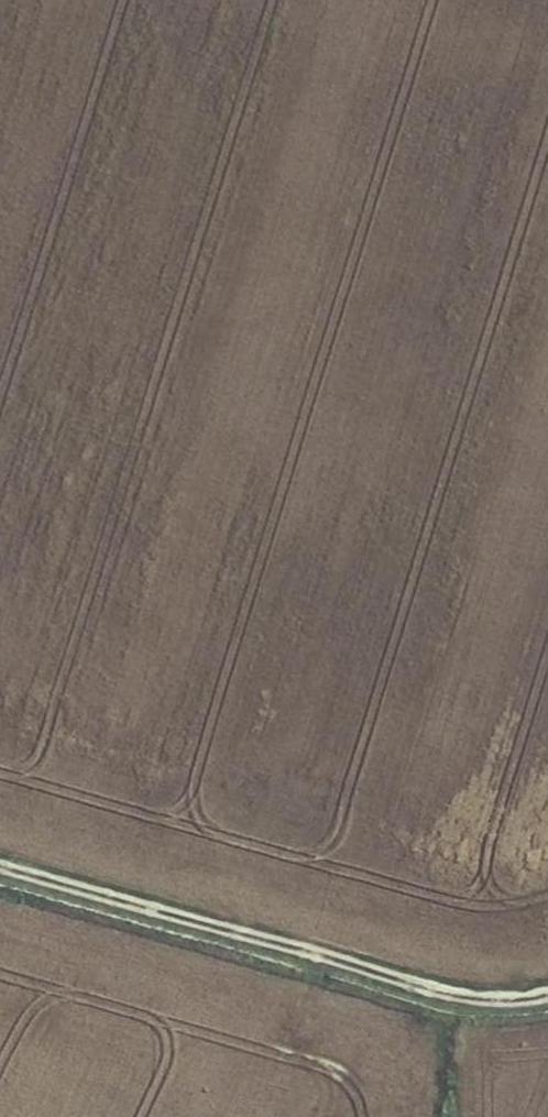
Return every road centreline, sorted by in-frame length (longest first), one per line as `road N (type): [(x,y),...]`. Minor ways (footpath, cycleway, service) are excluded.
road 1 (track): [(0,855),(498,1000),(547,989)]

